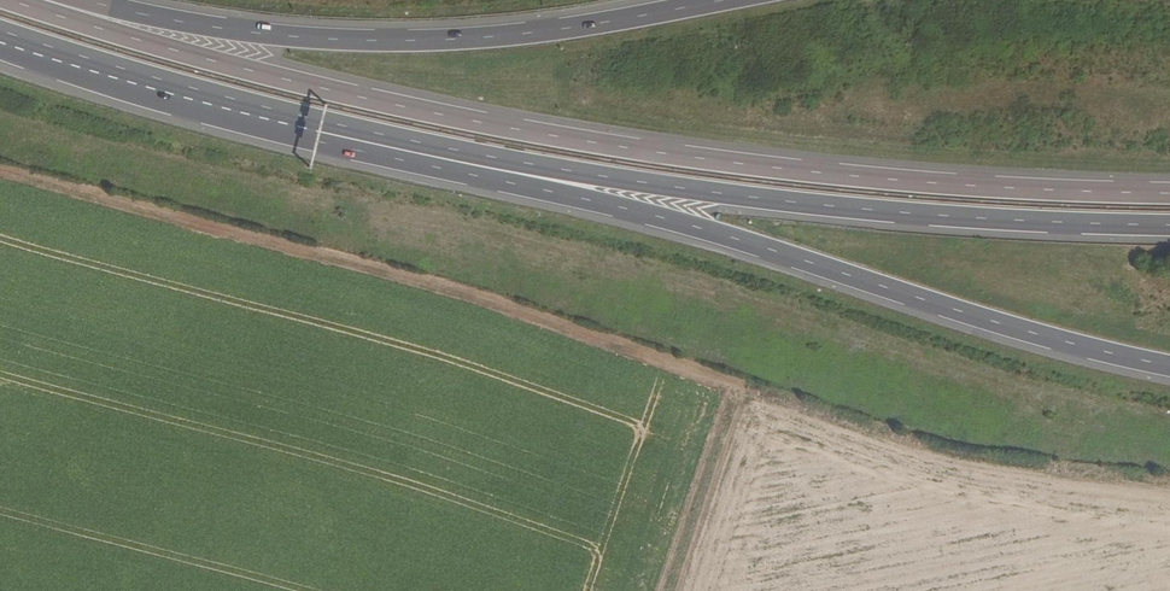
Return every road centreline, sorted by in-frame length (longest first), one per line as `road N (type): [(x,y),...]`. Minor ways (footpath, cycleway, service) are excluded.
road 1 (motorway): [(1169,192),(836,173),(526,130),(279,76),(49,0)]
road 2 (motorway): [(315,132),(621,207),(964,314),(1169,367)]
road 3 (motorway): [(315,132),(815,206),(1169,226)]
road 4 (motorway): [(719,0),(548,31),(388,40),(200,26),(50,0)]
road 5 (motorway): [(0,39),(315,132)]

